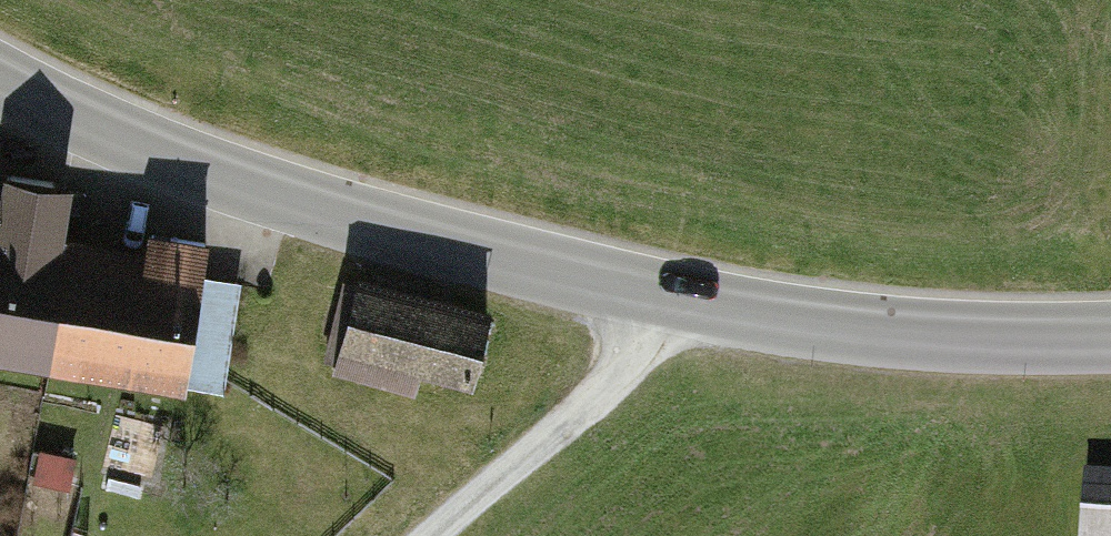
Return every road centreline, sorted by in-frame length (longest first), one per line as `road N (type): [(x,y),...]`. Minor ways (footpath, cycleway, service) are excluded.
road 1 (tertiary): [(0,79),(171,157),(412,234),(665,298),(895,333),(1110,337)]
road 2 (track): [(665,298),(618,379),(432,535)]

